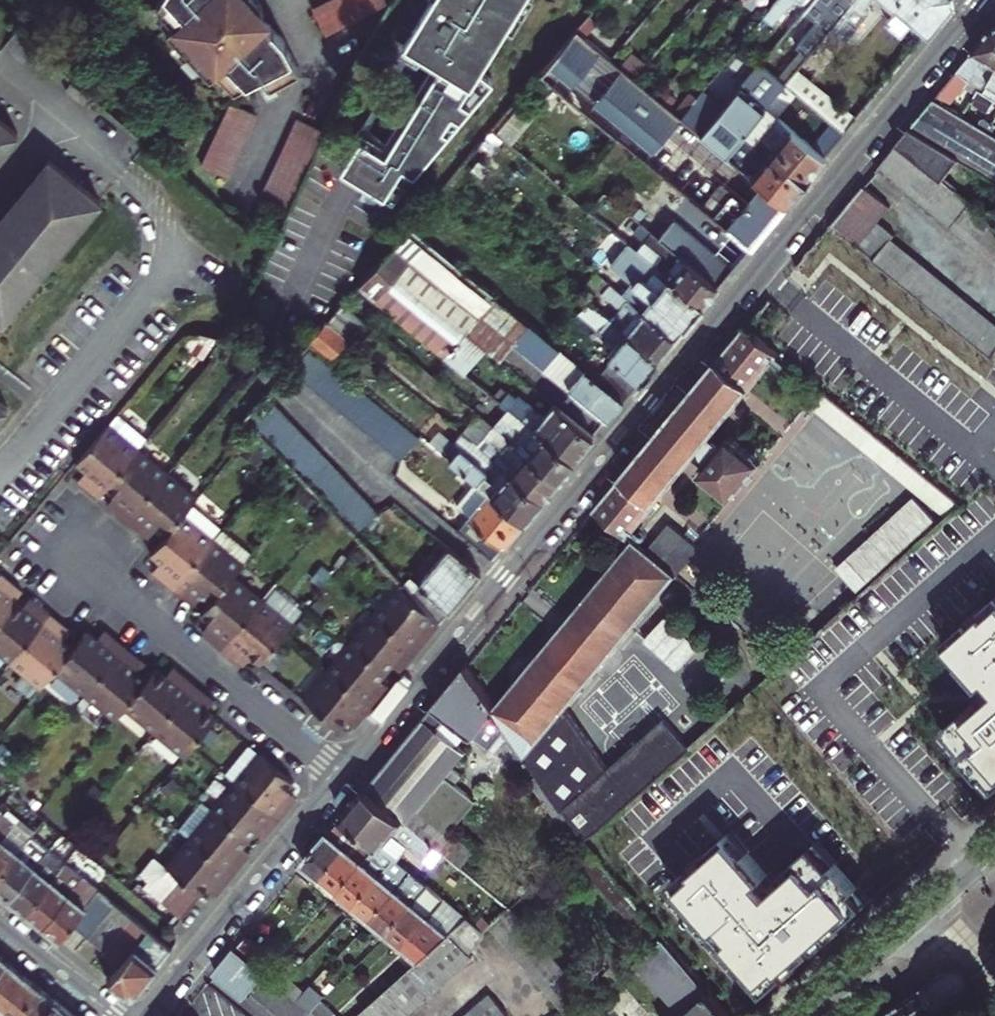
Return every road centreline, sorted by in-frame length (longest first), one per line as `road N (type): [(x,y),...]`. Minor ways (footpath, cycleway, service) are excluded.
road 1 (residential): [(341,774),(981,0)]
road 2 (residential): [(341,774),(50,538)]
road 3 (residential): [(143,1015),(341,774)]
road 4 (residential): [(0,466),(169,265)]
road 5 (residential): [(805,1015),(994,846)]
road 6 (residential): [(116,1015),(0,923)]

